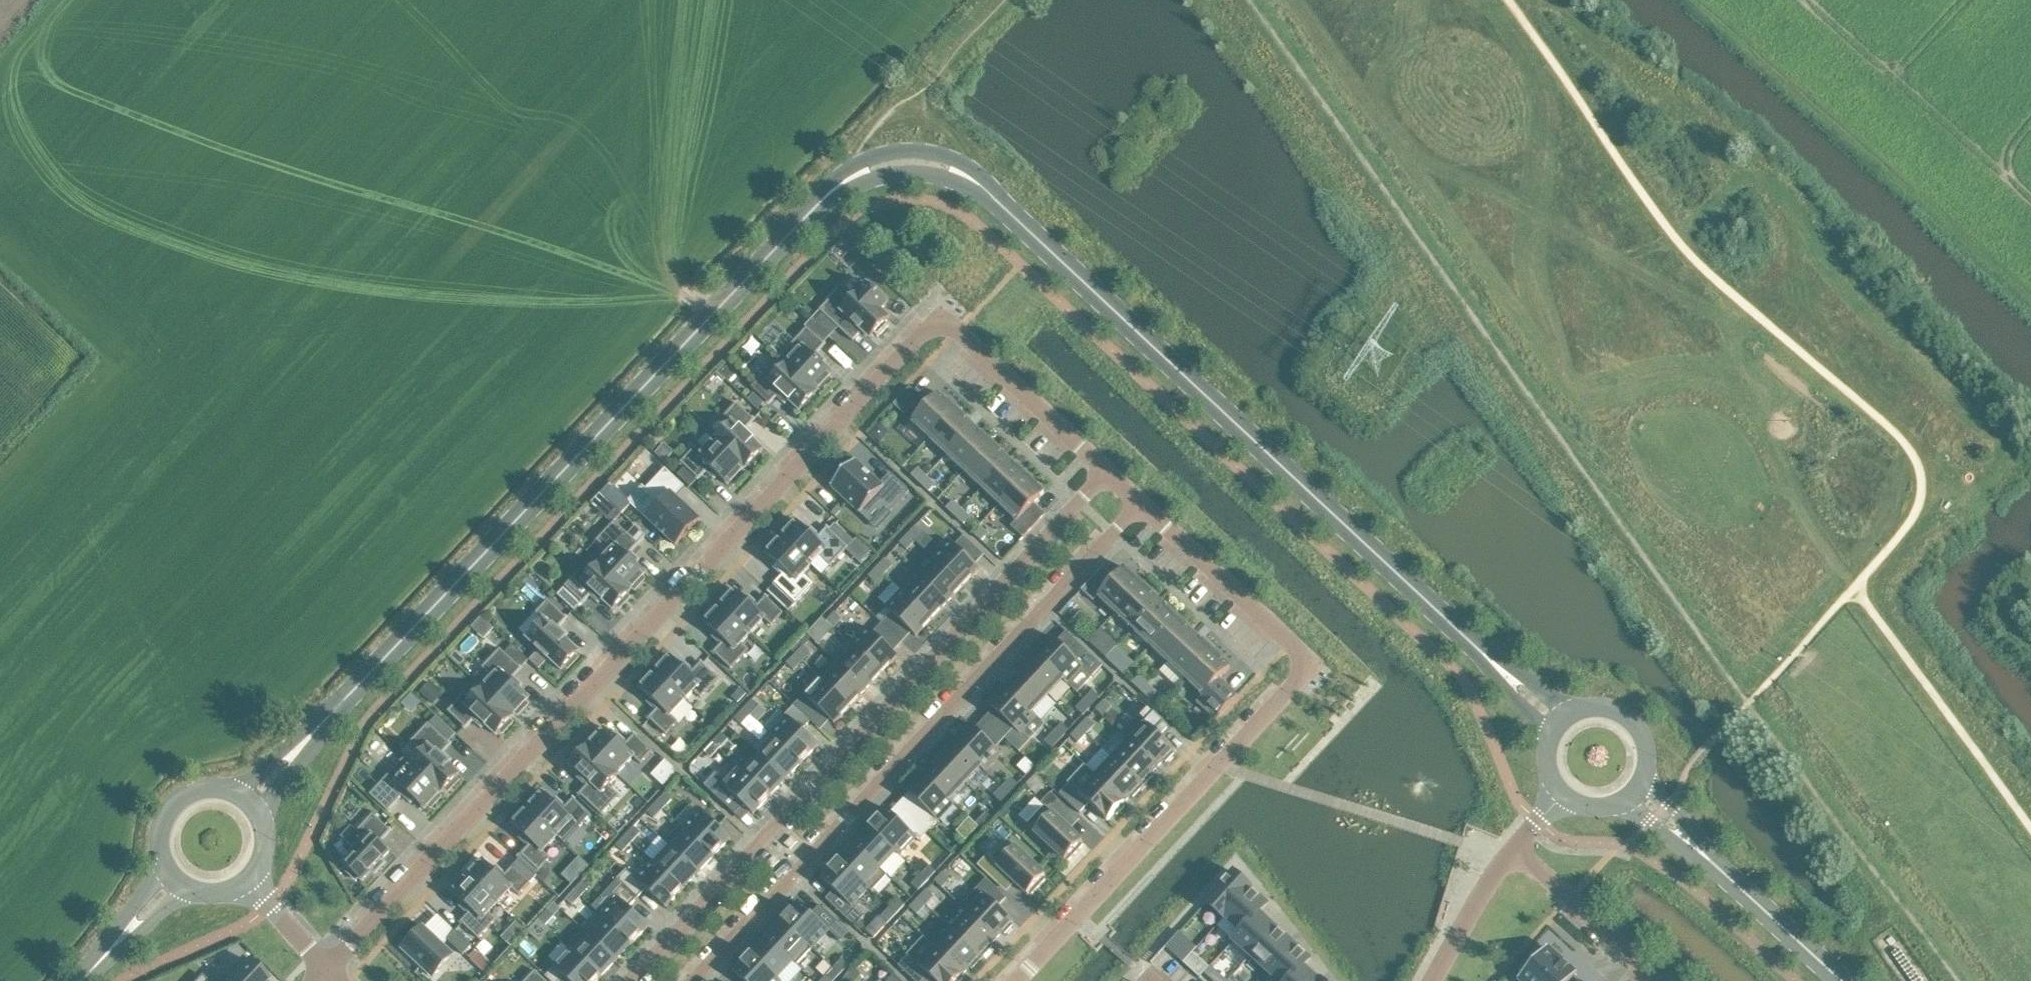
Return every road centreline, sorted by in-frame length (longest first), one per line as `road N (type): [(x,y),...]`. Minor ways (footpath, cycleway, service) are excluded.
road 1 (residential): [(1108,470),(957,330),(928,326),(327,969)]
road 2 (tertiary): [(844,181),(304,743)]
road 3 (residential): [(1108,470),(629,980)]
road 4 (tertiary): [(1484,654),(982,187)]
road 5 (residential): [(1016,980),(1303,667),(1289,641),(1142,502)]
road 6 (residential): [(693,980),(1142,502)]
road 7 (residential): [(1657,980),(1515,849)]
road 8 (tertiary): [(1840,980),(1713,863)]
road 9 (tertiary): [(982,187),(949,157),(908,151),(872,159),(844,181)]
road 10 (residential): [(1515,849),(1432,980)]
road 11 (tertiary): [(844,181),(913,175),(982,187)]
road 12 (tertiary): [(236,792),(187,793),(168,810),(160,833),(163,858)]

